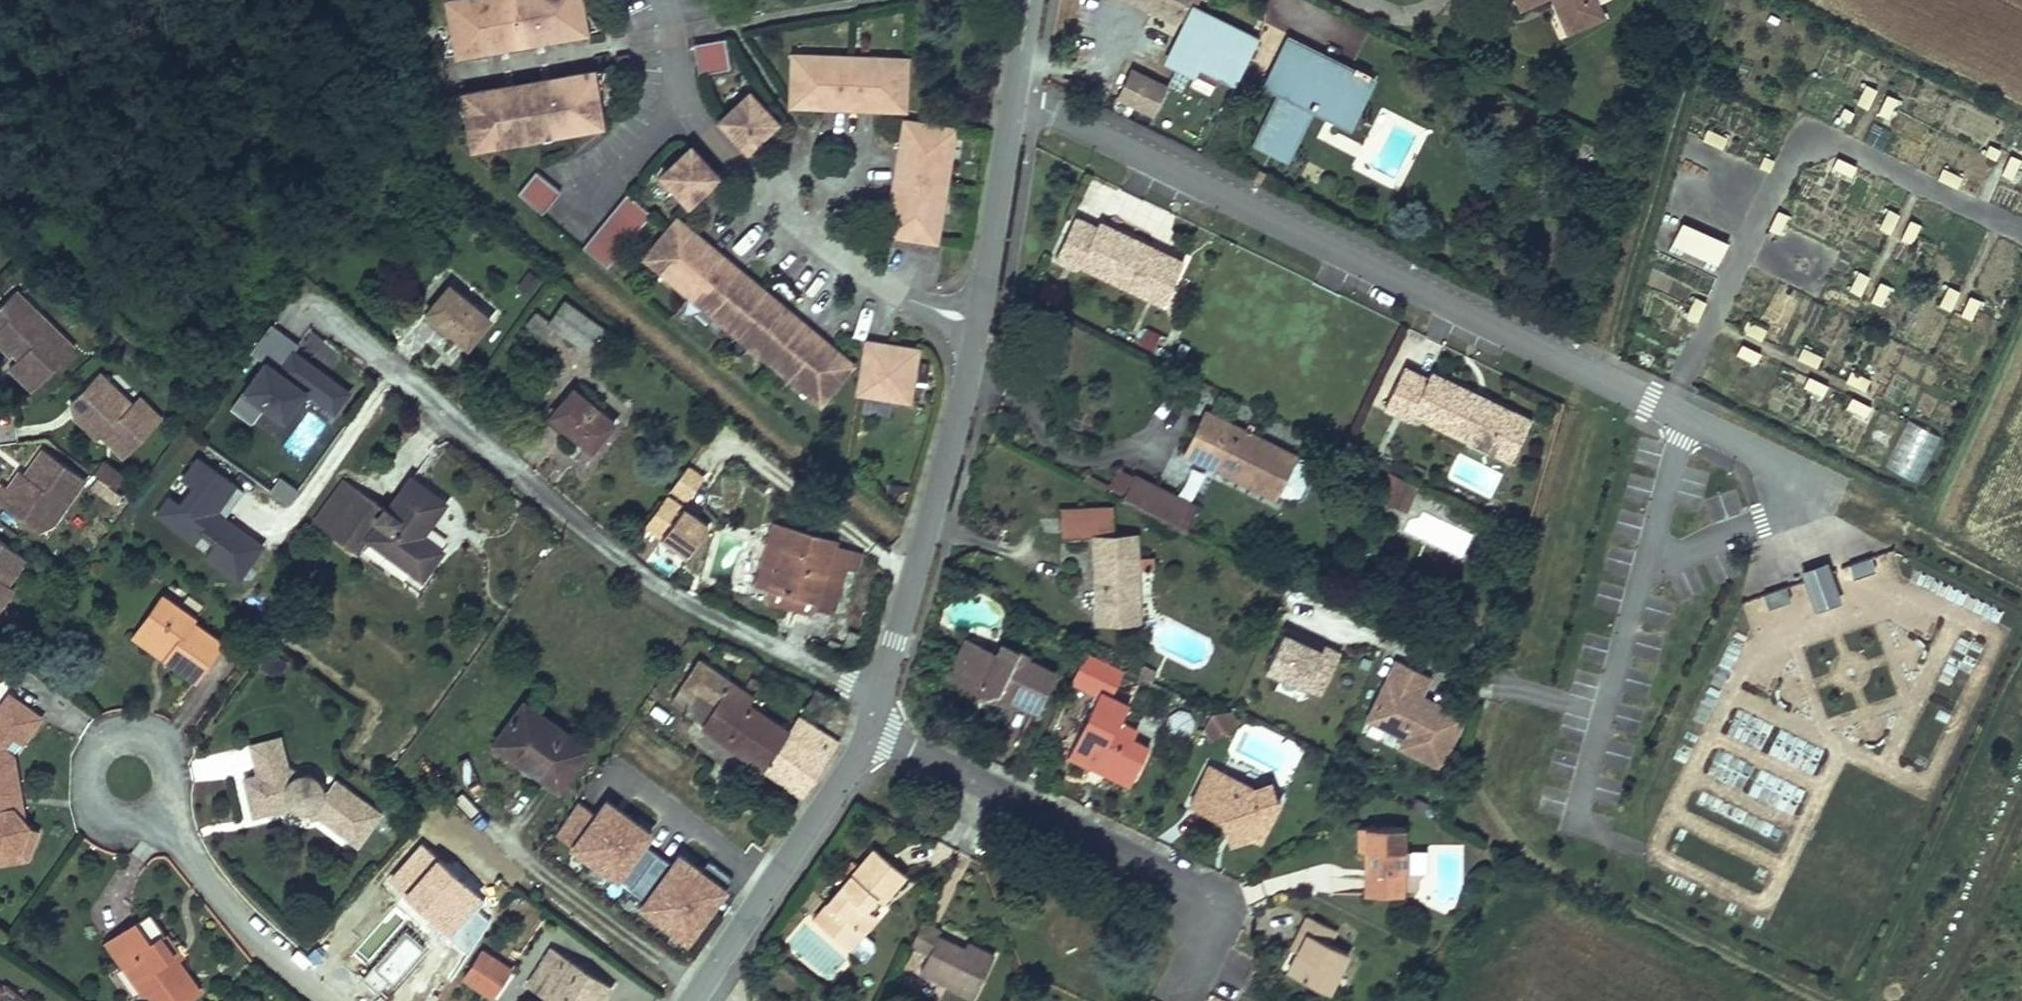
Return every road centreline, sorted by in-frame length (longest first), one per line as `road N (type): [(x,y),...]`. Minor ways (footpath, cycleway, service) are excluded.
road 1 (residential): [(985,320),(877,280),(783,216),(670,93),(650,0)]
road 2 (residential): [(1182,984),(1209,902),(1174,872),(866,734)]
road 3 (unclassified): [(985,320),(866,734)]
road 4 (unclassified): [(1037,0),(985,320)]
road 5 (unclassified): [(866,734),(687,1000)]
road 6 (track): [(396,367),(308,492)]

